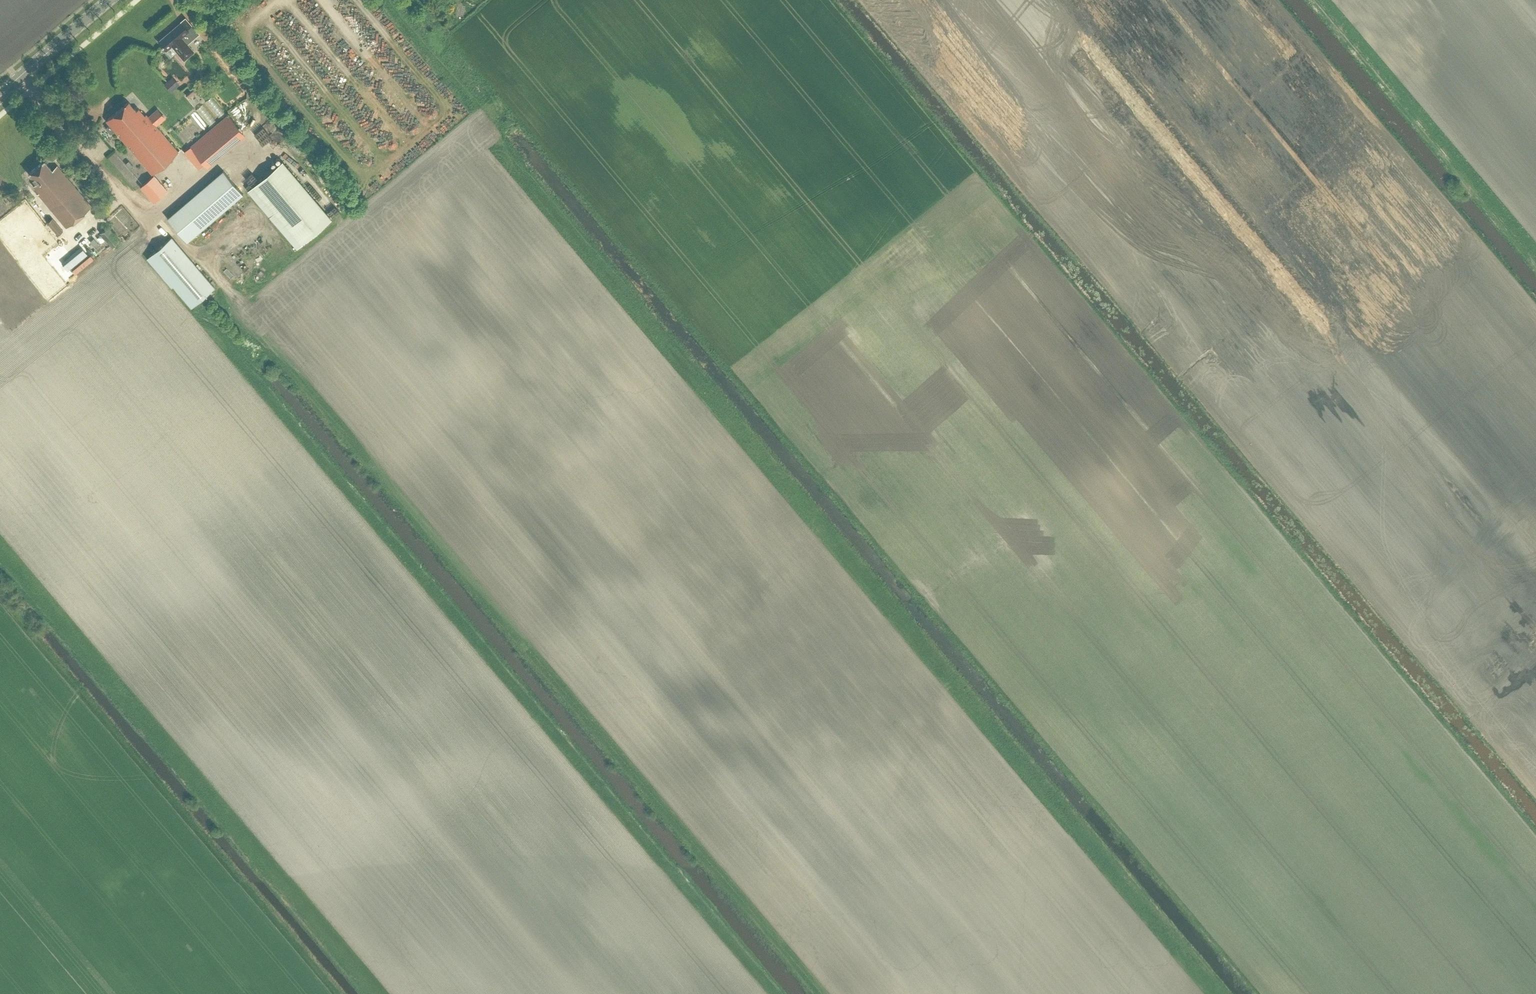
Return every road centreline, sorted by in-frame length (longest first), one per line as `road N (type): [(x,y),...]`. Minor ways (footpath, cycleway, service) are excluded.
road 1 (tertiary): [(0,98),(109,0)]

